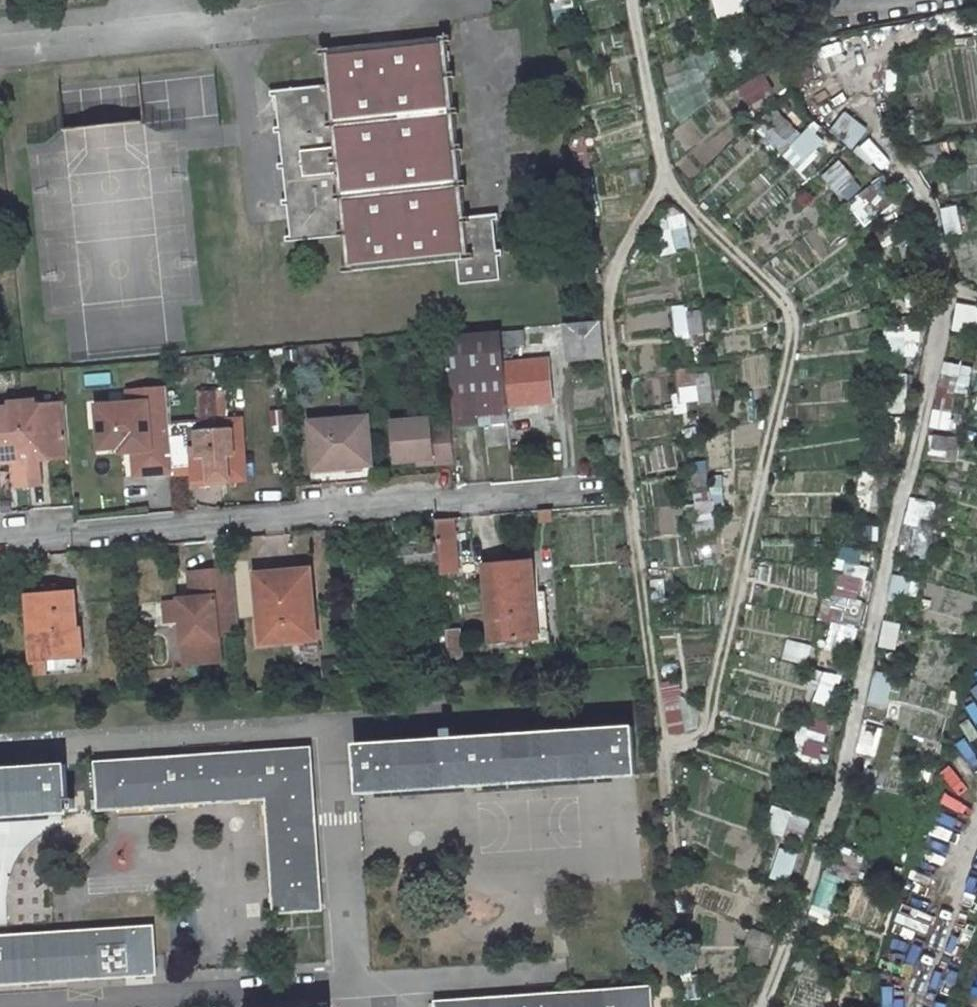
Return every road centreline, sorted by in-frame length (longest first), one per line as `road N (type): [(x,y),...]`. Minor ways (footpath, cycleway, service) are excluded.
road 1 (track): [(844,89),(920,189),(944,276),(933,377),(832,817),(769,1006)]
road 2 (track): [(634,0),(669,190),(789,304),(795,336),(703,736),(663,757)]
road 3 (residential): [(0,537),(593,486)]
road 4 (residential): [(0,57),(455,0)]

